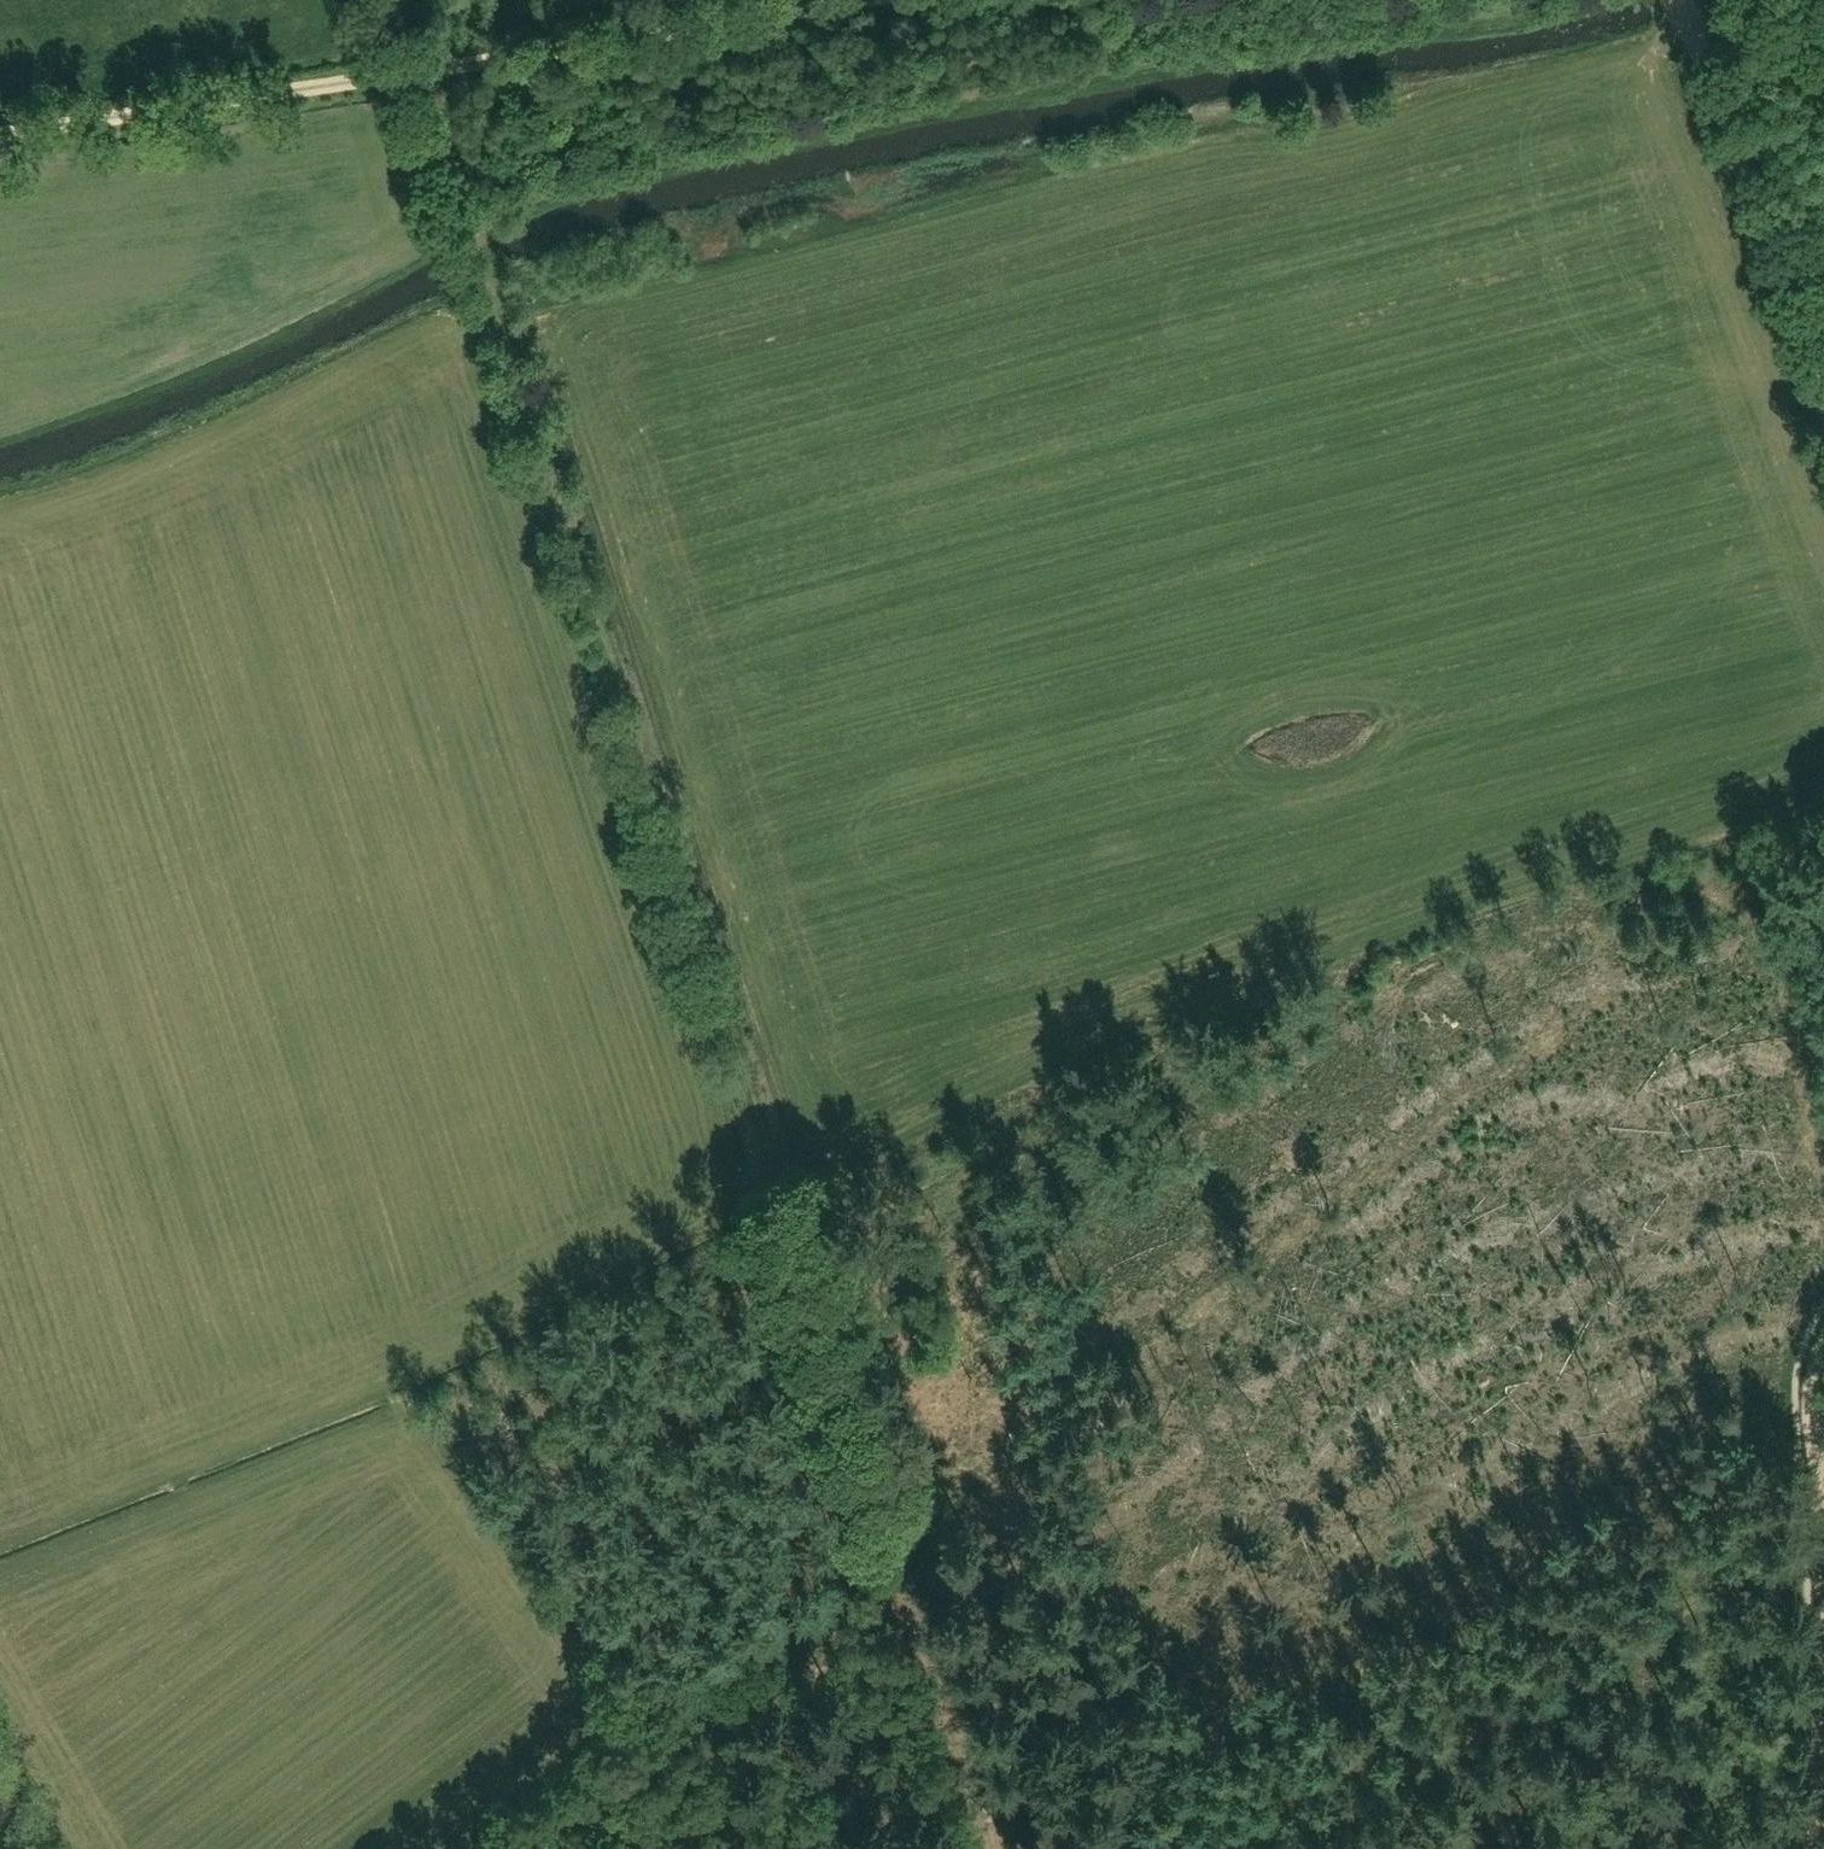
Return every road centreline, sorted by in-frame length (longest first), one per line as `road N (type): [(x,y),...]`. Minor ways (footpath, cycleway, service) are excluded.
road 1 (track): [(802,1246),(423,67)]
road 2 (track): [(858,0),(0,133)]
road 3 (track): [(1688,22),(1823,397)]
road 4 (track): [(1823,14),(1784,8),(1688,22)]

